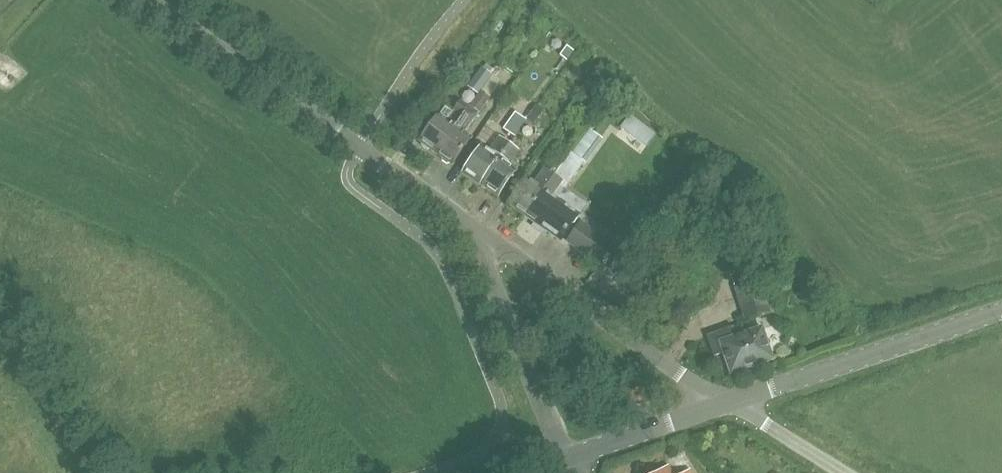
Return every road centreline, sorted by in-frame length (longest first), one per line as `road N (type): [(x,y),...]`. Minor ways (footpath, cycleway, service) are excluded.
road 1 (unclassified): [(474,230),(151,0)]
road 2 (unclassified): [(730,402),(474,230)]
road 3 (tertiary): [(730,402),(1001,312)]
road 4 (unclassified): [(565,460),(474,230)]
road 5 (tertiary): [(565,460),(730,402)]
road 6 (unclassified): [(844,472),(730,402)]

